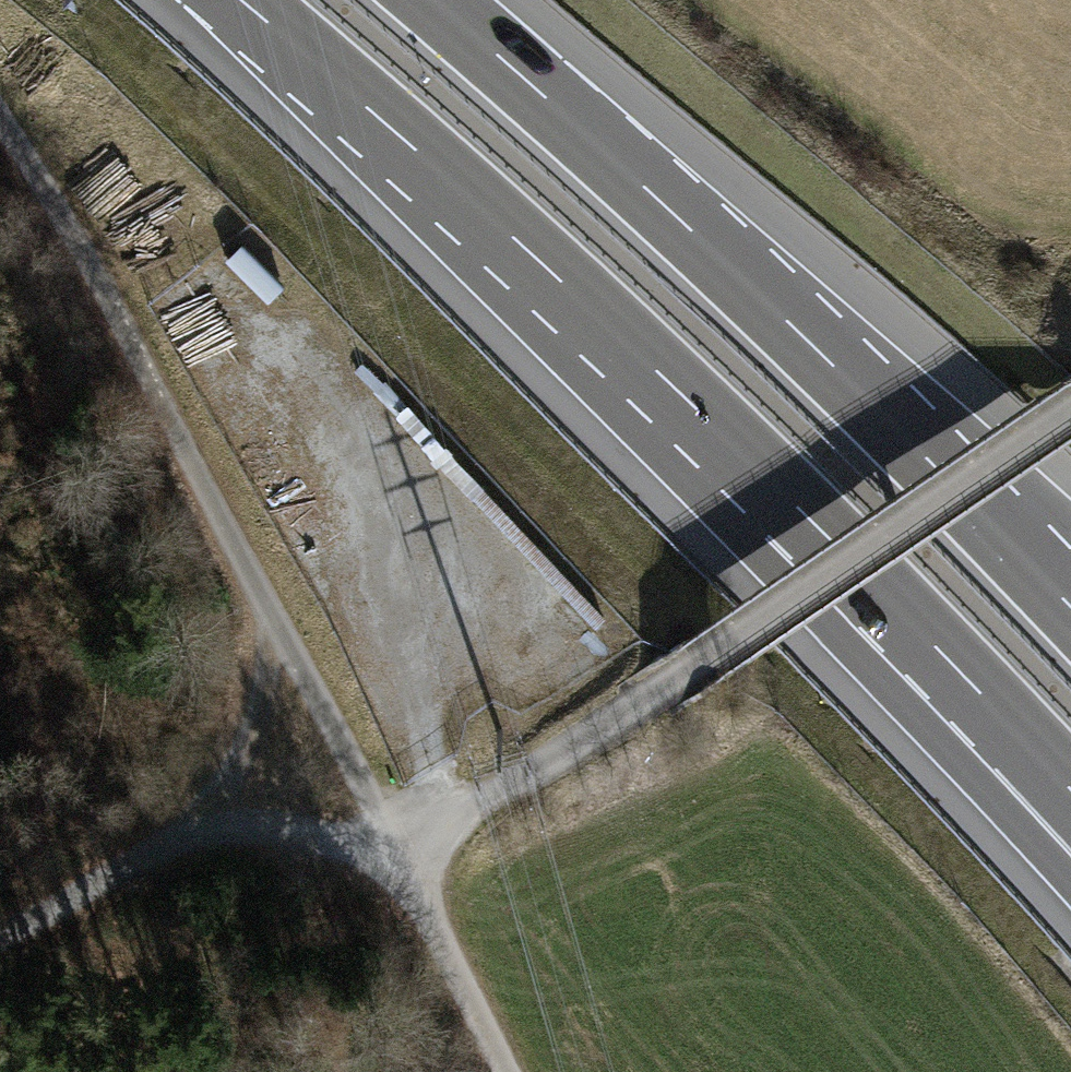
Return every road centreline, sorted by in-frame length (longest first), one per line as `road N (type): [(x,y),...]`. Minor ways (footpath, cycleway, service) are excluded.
road 1 (motorway): [(238,0),(472,199),(662,375),(974,686)]
road 2 (motorway): [(1070,606),(836,366),(438,0)]
road 3 (track): [(399,857),(54,205),(0,132)]
road 4 (track): [(399,857),(1070,420)]
road 5 (track): [(0,924),(154,851),(278,832),(399,857)]
road 6 (track): [(154,851),(234,755),(275,622)]
road 7 (track): [(399,857),(501,1071)]
road 8 (motorway): [(974,686),(1070,823)]
road 9 (motorway): [(974,686),(1070,791)]

